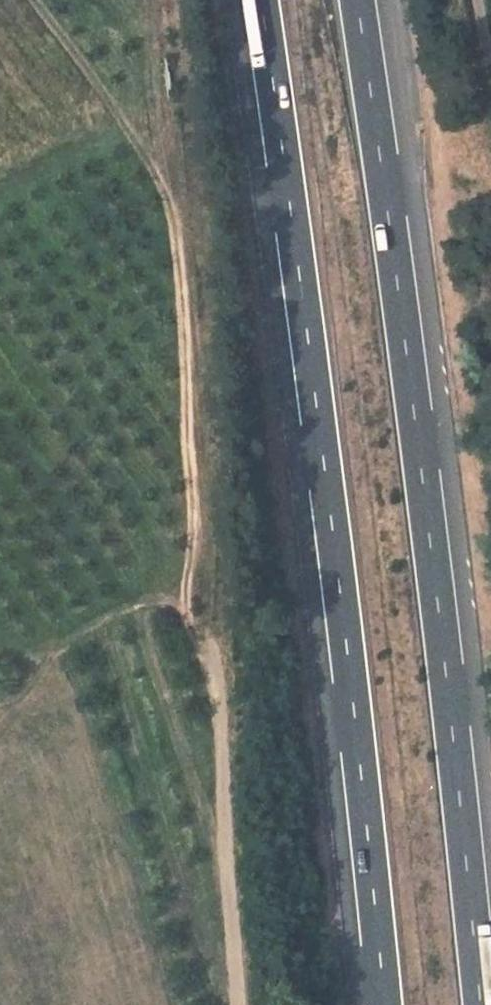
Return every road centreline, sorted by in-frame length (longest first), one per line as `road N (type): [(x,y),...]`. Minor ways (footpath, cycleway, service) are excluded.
road 1 (motorway): [(261,0),(331,511),(385,1004)]
road 2 (motorway): [(483,1004),(427,496),(360,0)]
road 3 (track): [(34,0),(162,186),(172,212),(182,321)]
road 4 (track): [(214,678),(190,611),(194,526),(182,321)]
road 5 (unclassified): [(238,1004),(214,678)]

